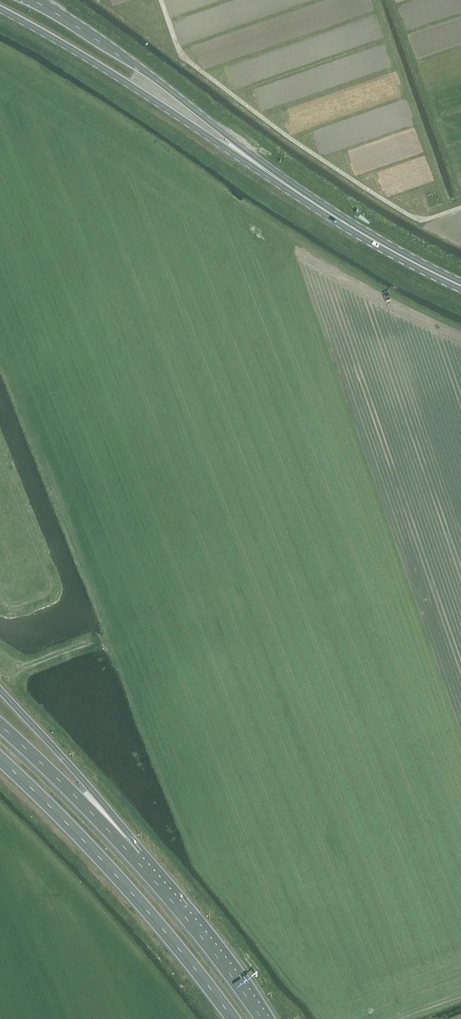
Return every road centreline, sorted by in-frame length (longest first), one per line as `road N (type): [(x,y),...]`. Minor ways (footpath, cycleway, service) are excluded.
road 1 (trunk): [(0,759),(104,861),(232,1018)]
road 2 (secondary): [(0,9),(268,173)]
road 3 (secondary): [(268,173),(144,71),(34,0)]
road 4 (secondary): [(460,285),(268,173)]
road 5 (trunk): [(134,856),(80,777),(0,690)]
road 6 (trunk): [(264,1018),(134,856)]
road 7 (trunk): [(134,856),(0,723)]

